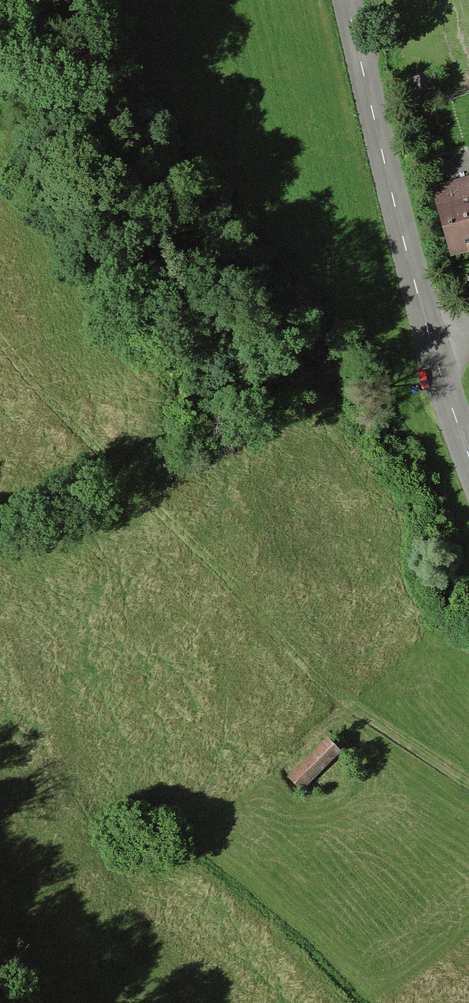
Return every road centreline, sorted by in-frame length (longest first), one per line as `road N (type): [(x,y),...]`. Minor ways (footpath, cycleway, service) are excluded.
road 1 (track): [(41,396),(304,673),(352,711),(288,751)]
road 2 (secondary): [(468,462),(419,309),(346,0)]
road 3 (track): [(352,711),(468,783)]

